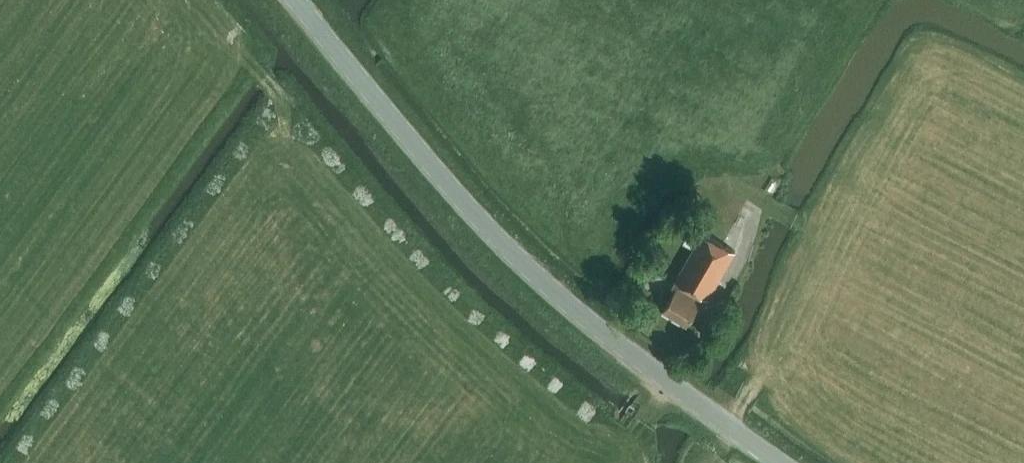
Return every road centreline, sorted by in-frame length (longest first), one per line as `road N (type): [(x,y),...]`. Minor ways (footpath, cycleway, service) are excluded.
road 1 (tertiary): [(782,462),(595,326),(491,232),(295,0)]

